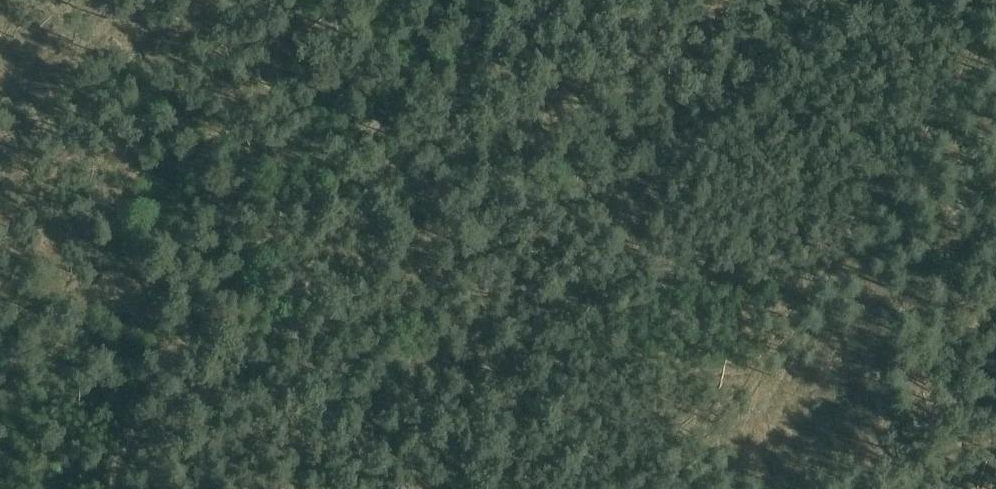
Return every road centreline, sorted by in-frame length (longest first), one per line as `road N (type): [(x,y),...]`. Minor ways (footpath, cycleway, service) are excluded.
road 1 (track): [(113,488),(134,419),(469,0)]

